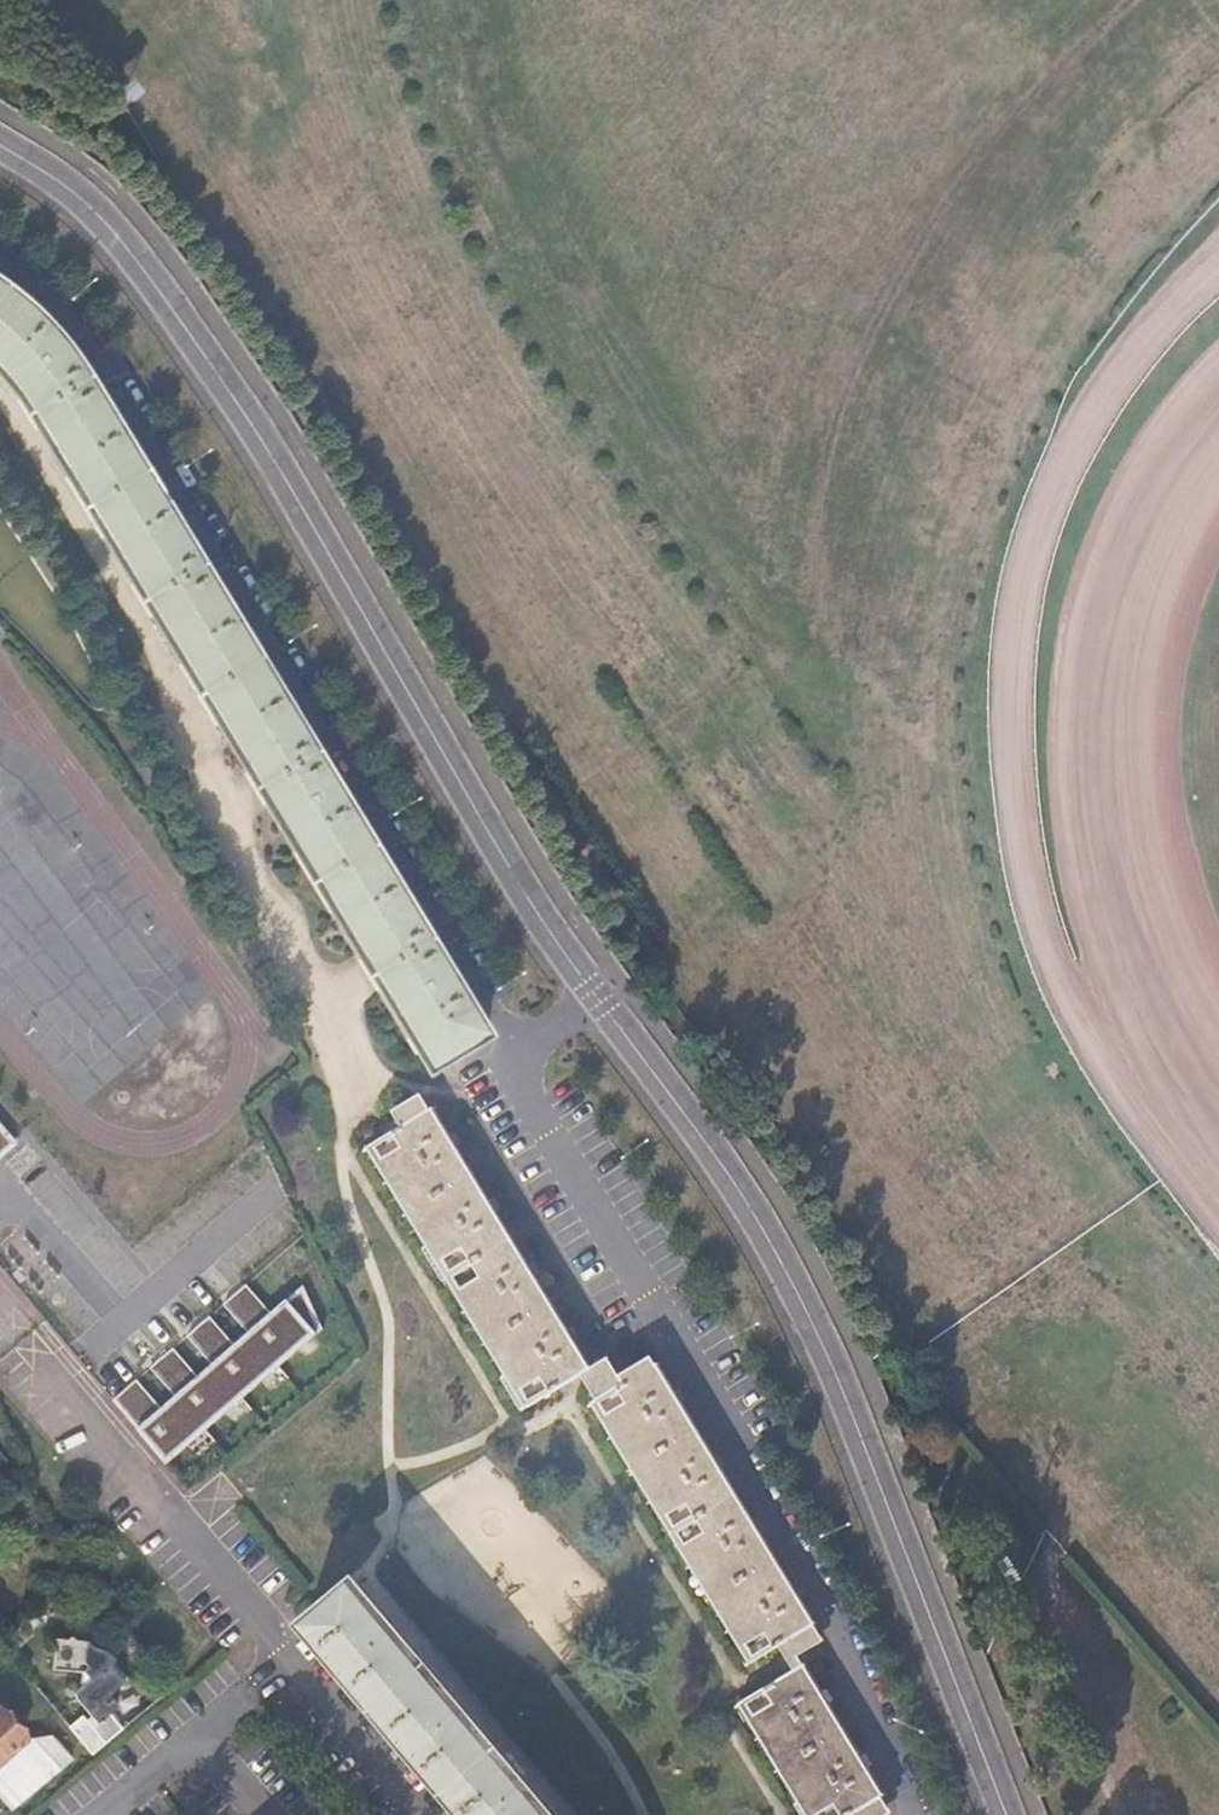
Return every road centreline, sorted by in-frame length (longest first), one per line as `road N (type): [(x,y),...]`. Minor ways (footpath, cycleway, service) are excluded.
road 1 (track): [(1137,1814),(1059,1619),(1049,1582),(1056,1532),(890,1324),(791,1133),(601,912),(117,85),(39,0)]
road 2 (tertiary): [(0,160),(88,218),(195,351),(487,843),(757,1228),(824,1353),(1006,1814)]
road 3 (residential): [(294,1689),(0,1315)]
road 4 (residential): [(407,1814),(294,1689)]

